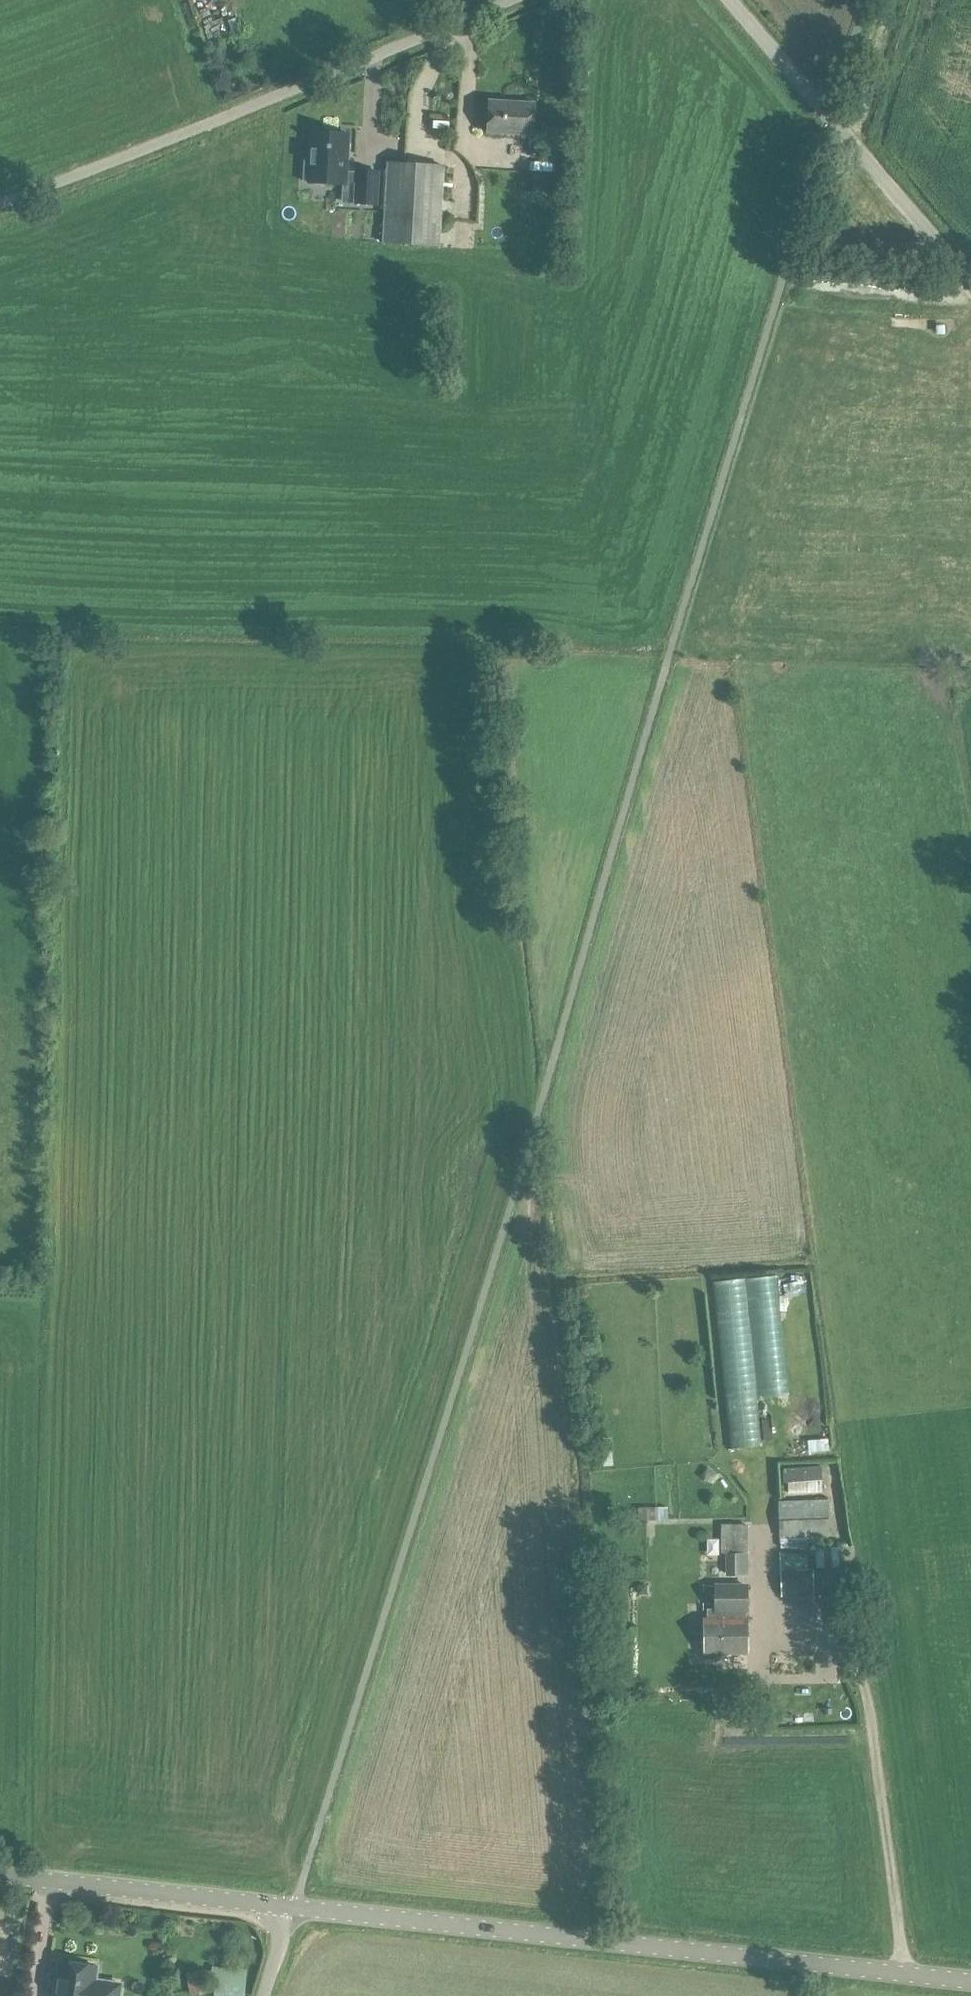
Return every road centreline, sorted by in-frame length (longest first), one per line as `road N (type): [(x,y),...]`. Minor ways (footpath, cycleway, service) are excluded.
road 1 (tertiary): [(295,1905),(970,1981)]
road 2 (unclassified): [(0,202),(505,0)]
road 3 (unclassified): [(729,0),(970,284)]
road 4 (tertiary): [(295,1905),(0,1874)]

